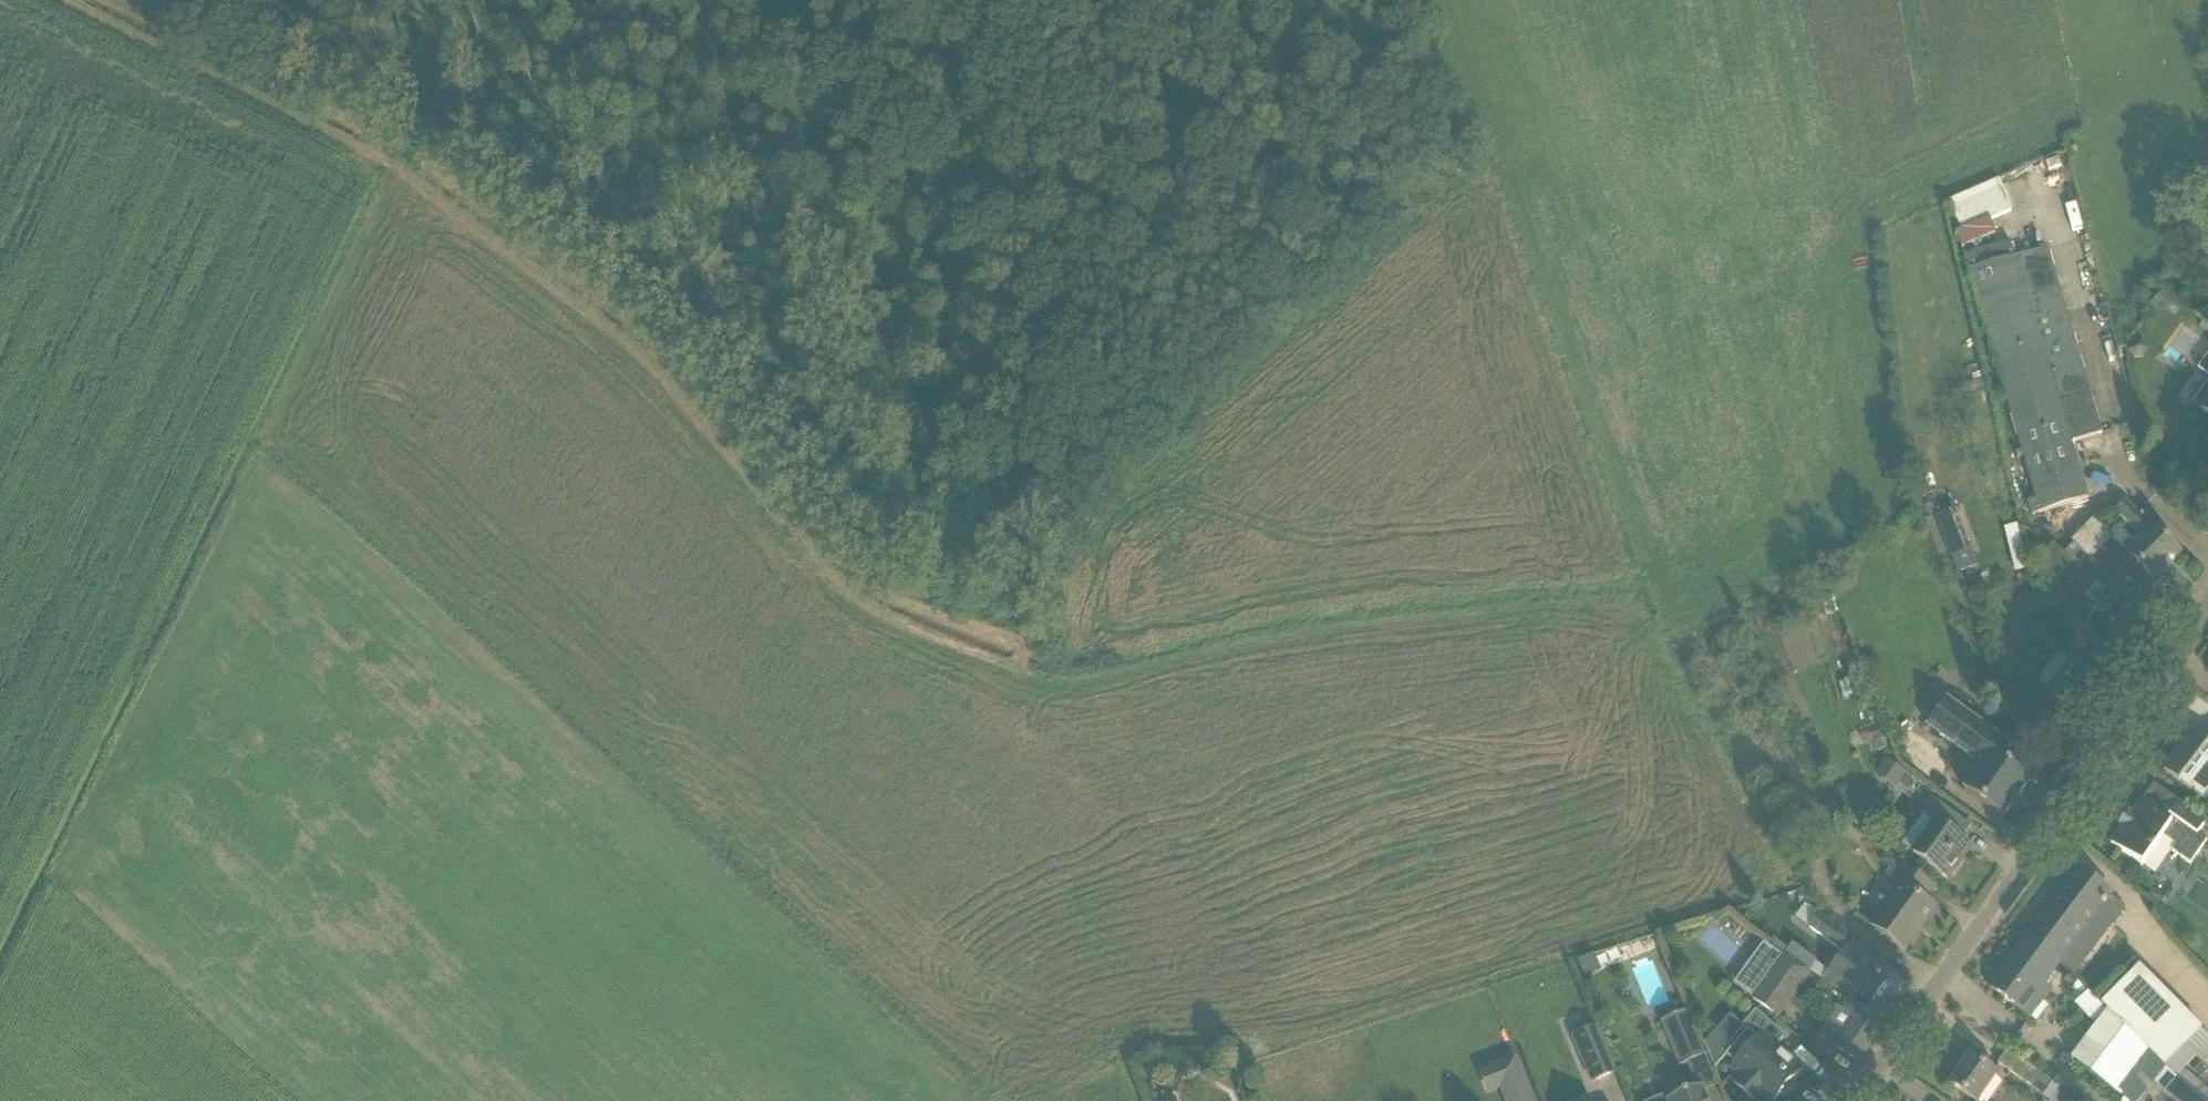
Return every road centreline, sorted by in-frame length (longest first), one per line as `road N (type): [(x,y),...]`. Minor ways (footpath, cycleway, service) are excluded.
road 1 (residential): [(1854,1100),(2207,608)]

